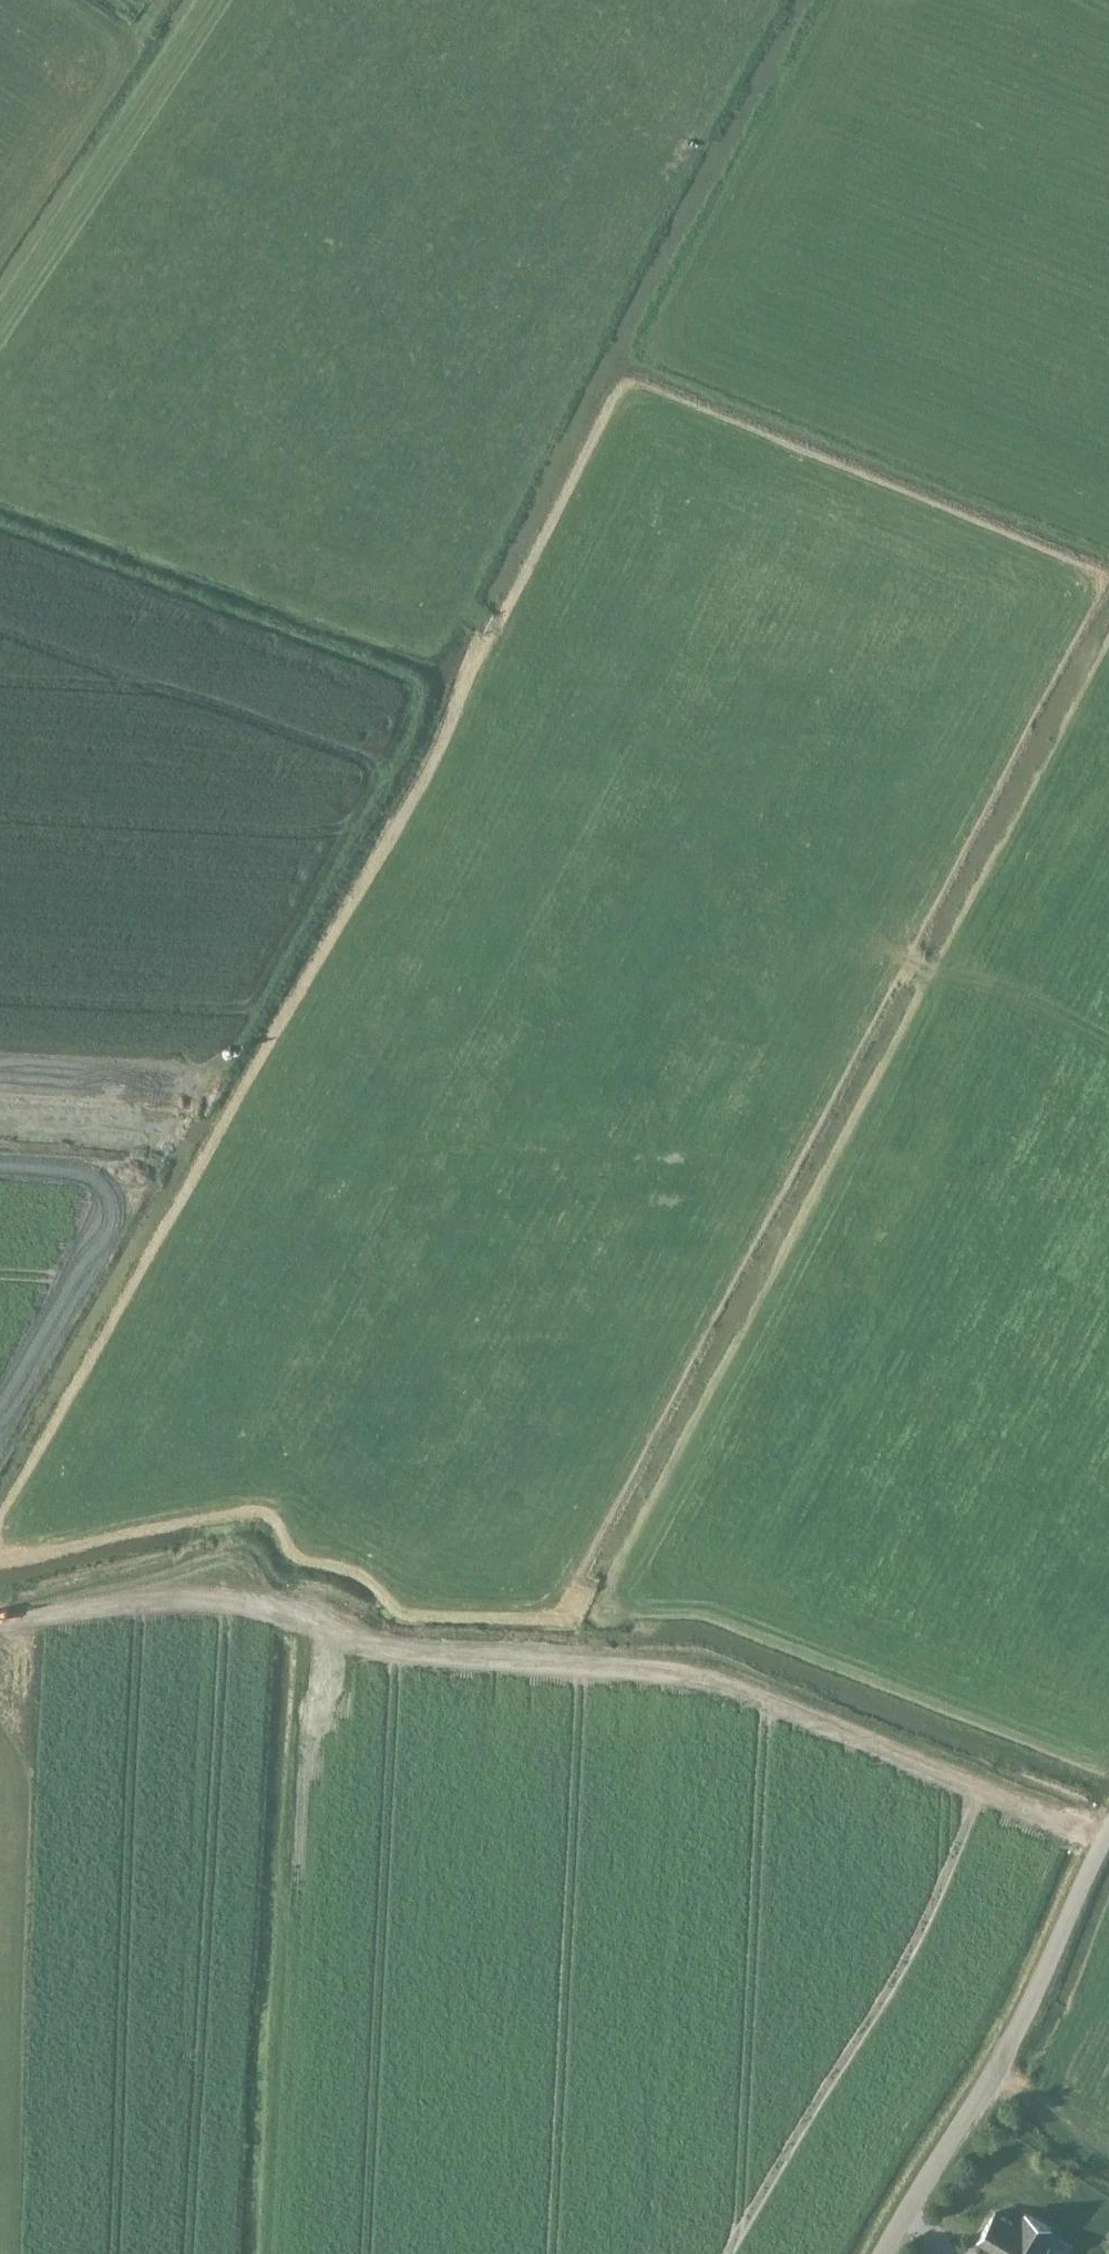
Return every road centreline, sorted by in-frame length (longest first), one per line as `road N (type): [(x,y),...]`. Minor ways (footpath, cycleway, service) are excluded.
road 1 (tertiary): [(884,2253),(1017,2028),(1108,1832)]

